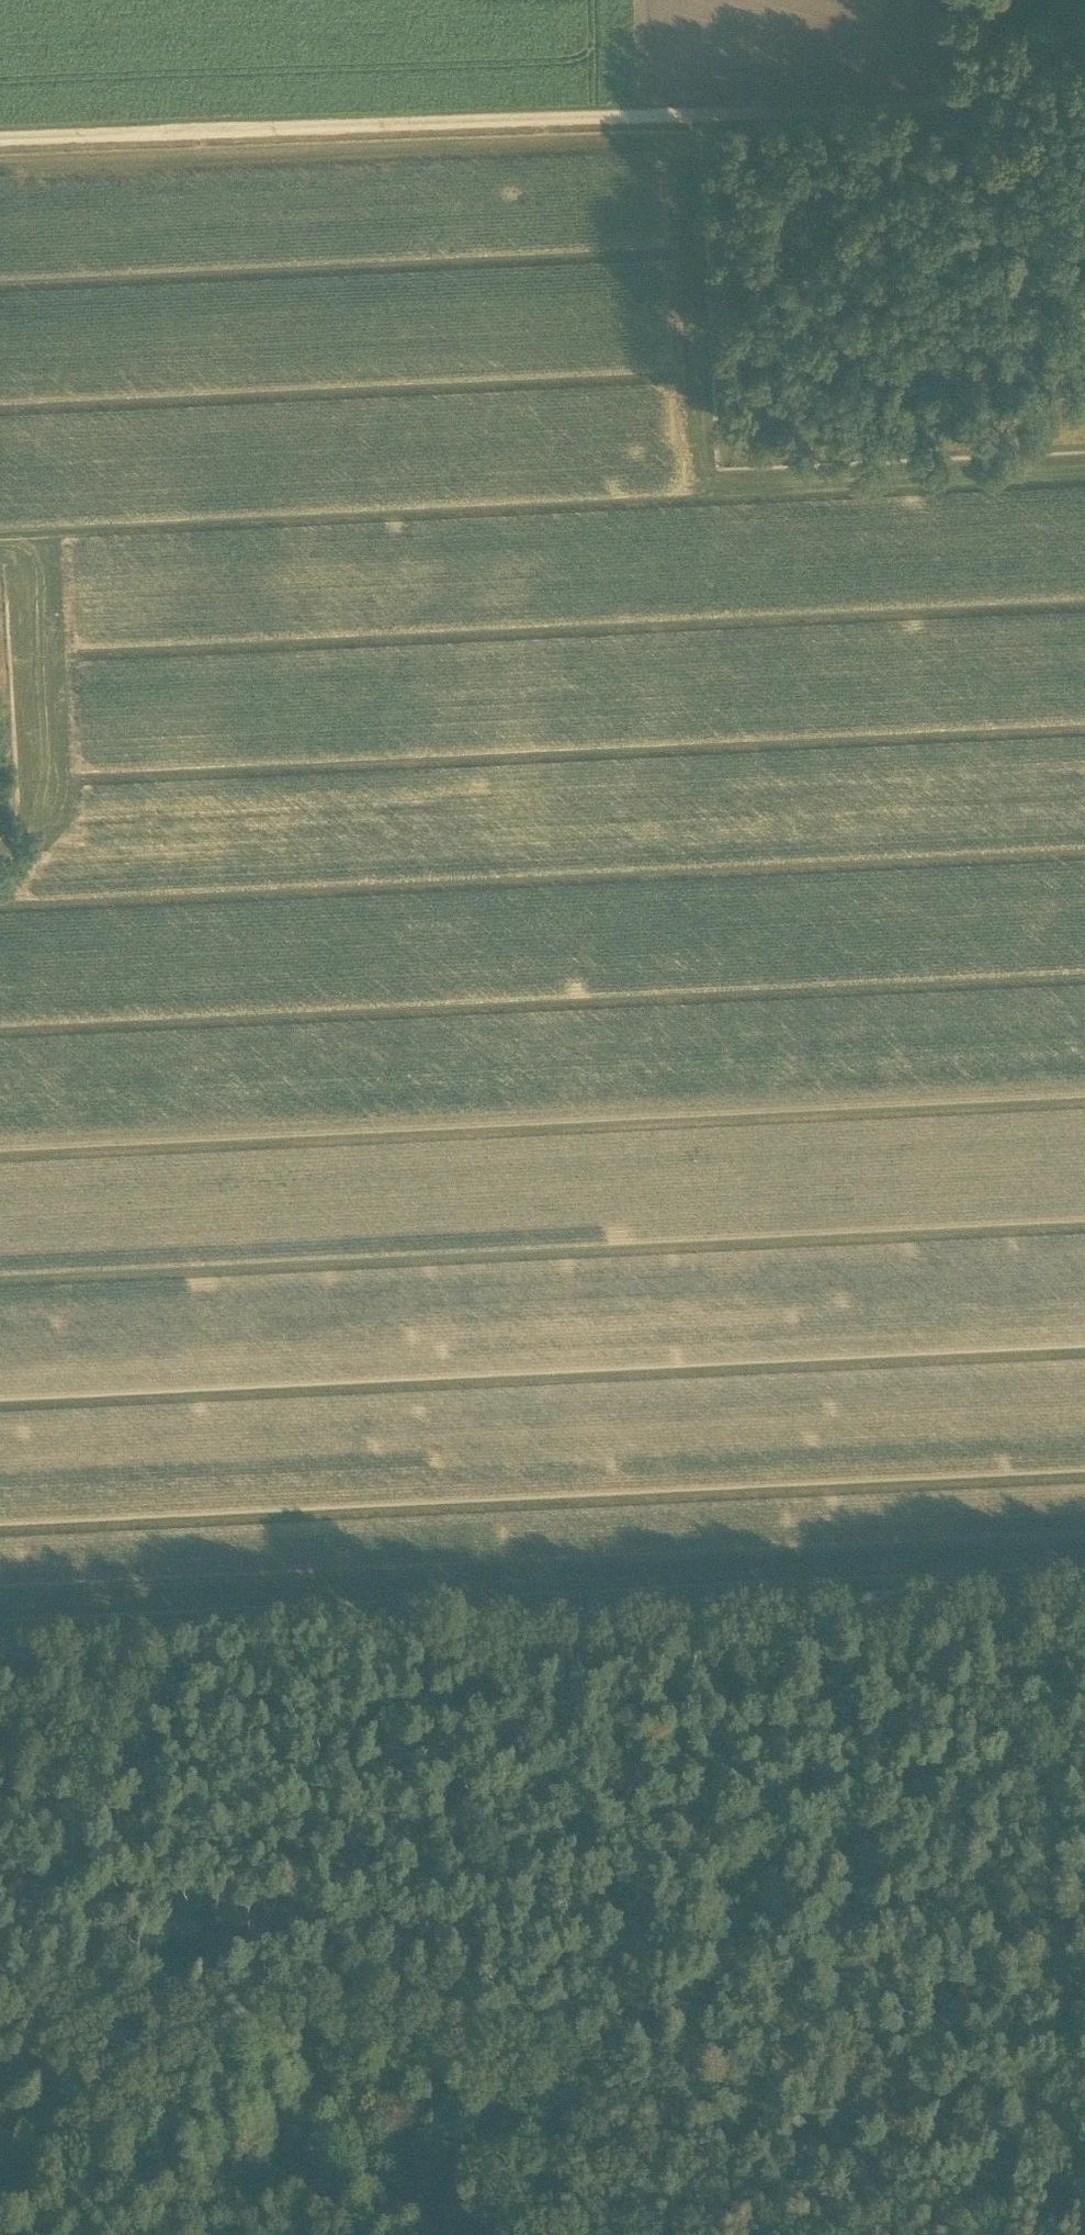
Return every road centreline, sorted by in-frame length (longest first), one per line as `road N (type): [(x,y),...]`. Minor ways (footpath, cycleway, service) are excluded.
road 1 (track): [(0,140),(921,105),(1016,66),(1084,12)]
road 2 (unclassified): [(0,1645),(1084,1597)]

